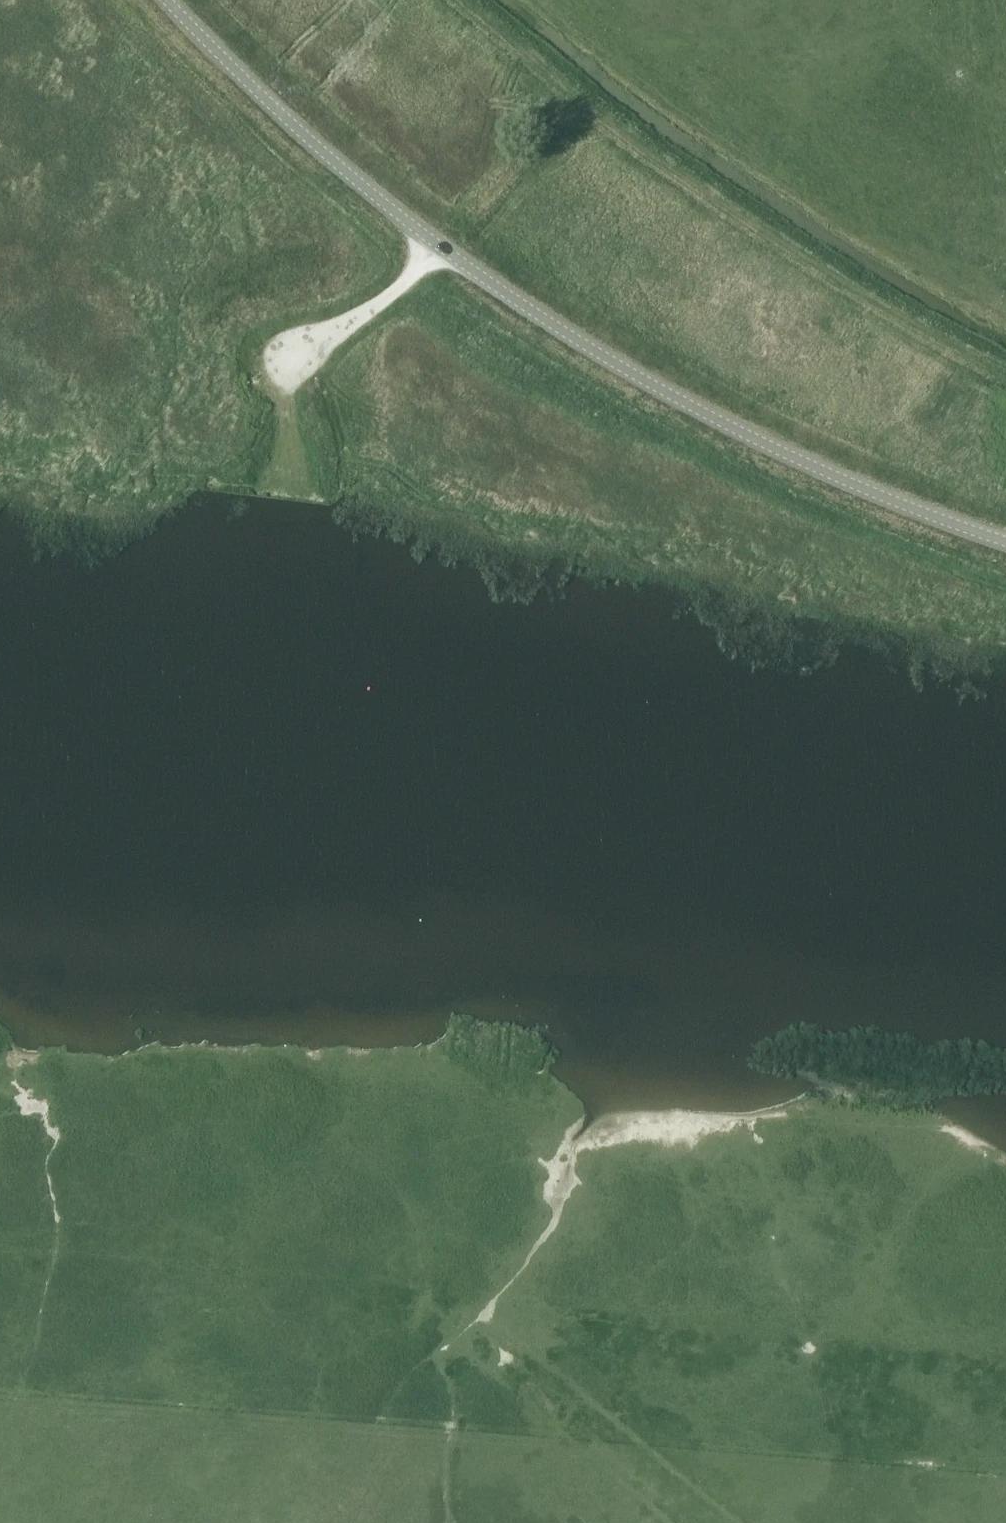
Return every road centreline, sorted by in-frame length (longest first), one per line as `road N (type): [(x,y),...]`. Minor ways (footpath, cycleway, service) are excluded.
road 1 (unclassified): [(1005,540),(826,471),(629,374),(438,247),(350,176),(174,0)]

